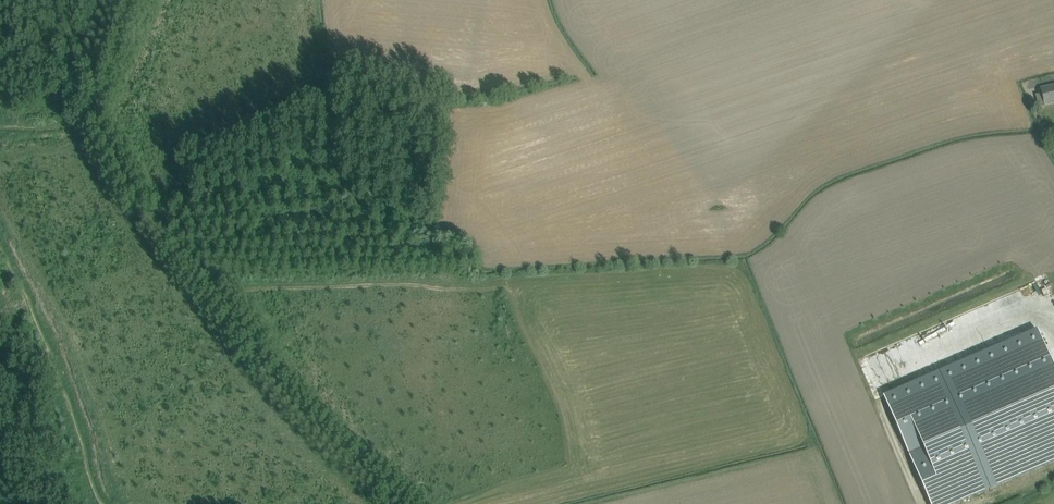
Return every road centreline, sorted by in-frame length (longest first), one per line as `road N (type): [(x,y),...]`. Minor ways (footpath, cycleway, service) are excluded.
road 1 (track): [(402,503),(320,426),(181,259),(106,150),(98,110),(144,0)]

